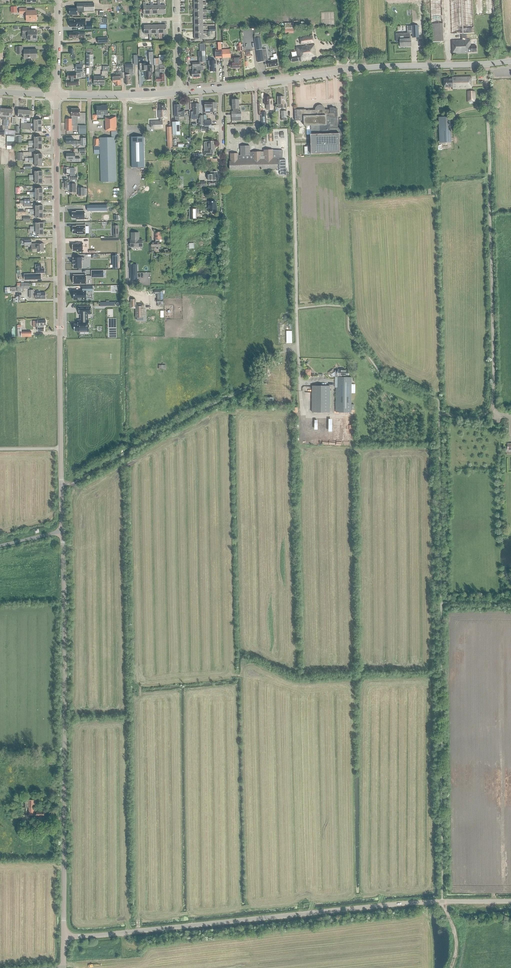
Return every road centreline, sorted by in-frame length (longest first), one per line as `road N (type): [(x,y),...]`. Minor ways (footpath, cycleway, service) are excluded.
road 1 (unclassified): [(64,937),(510,900)]
road 2 (tertiary): [(63,531),(56,95)]
road 3 (tertiary): [(64,937),(63,531)]
road 4 (unclassified): [(507,418),(491,408),(486,64)]
road 5 (unclassified): [(299,394),(291,79)]
road 6 (unclassified): [(124,313),(124,96)]
road 7 (tertiary): [(291,79),(486,64)]

